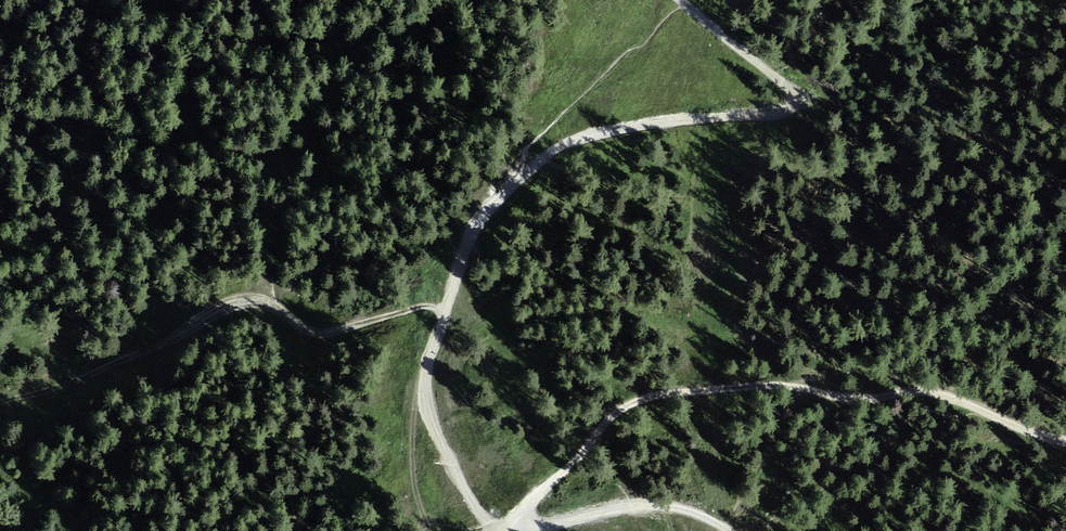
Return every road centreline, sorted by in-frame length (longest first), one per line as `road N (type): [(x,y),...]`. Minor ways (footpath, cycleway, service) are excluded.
road 1 (track): [(1065,442),(931,395),(862,401),(790,386),(665,394),(628,406),(499,527)]
road 2 (track): [(676,0),(784,80),(789,96),(782,106),(639,124),(530,161)]
road 3 (track): [(265,305),(232,306),(154,349),(0,402)]
road 4 (track): [(499,527),(616,502),(700,514),(725,530)]
road 5 (track): [(448,311),(418,308),(323,337),(265,305)]

